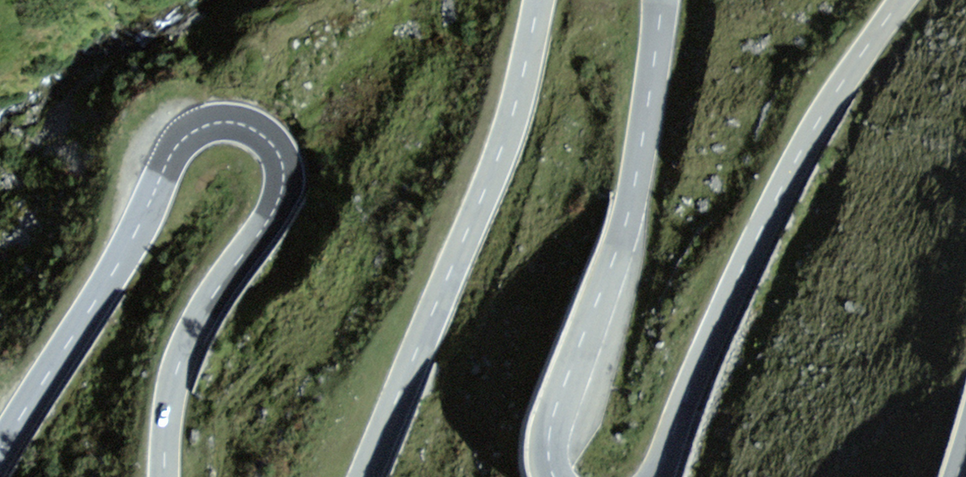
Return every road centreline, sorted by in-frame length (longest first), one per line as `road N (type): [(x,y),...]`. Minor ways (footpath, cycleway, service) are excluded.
road 1 (secondary): [(166,476),(177,368),(283,188),(277,149),(245,124),(197,130),(172,155),(117,263),(0,453)]
road 2 (secondary): [(901,0),(779,192),(655,476)]
road 3 (secondary): [(539,0),(499,154),(365,476)]
road 4 (secondary): [(553,476),(551,422),(625,228),(663,0)]

